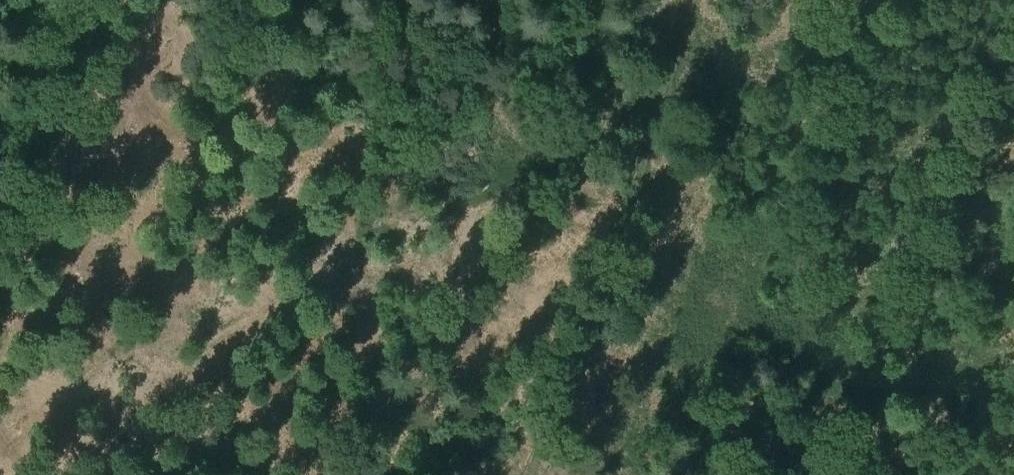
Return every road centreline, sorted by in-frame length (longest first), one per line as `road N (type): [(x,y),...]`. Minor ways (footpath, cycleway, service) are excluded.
road 1 (track): [(529,474),(691,0)]
road 2 (track): [(0,182),(81,0)]

